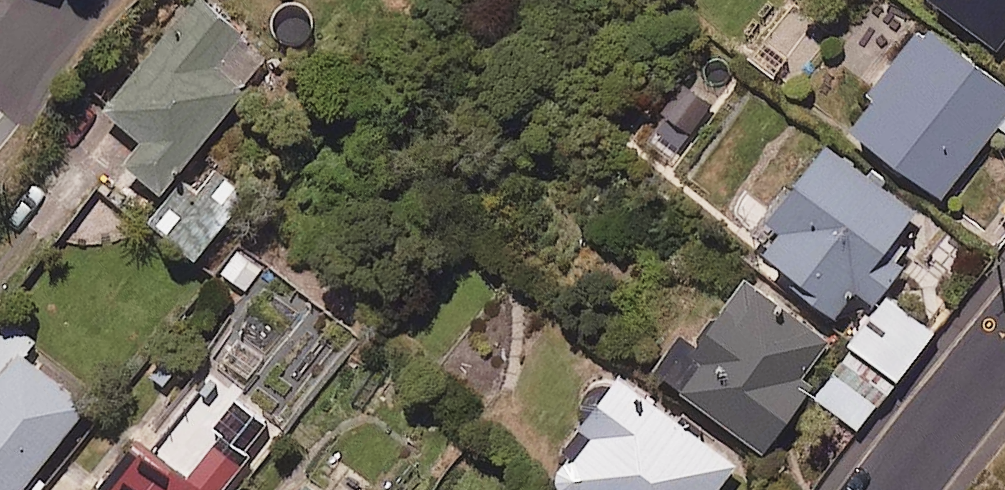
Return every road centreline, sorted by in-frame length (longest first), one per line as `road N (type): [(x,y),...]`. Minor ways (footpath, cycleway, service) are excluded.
road 1 (residential): [(891,489),(1004,348)]

